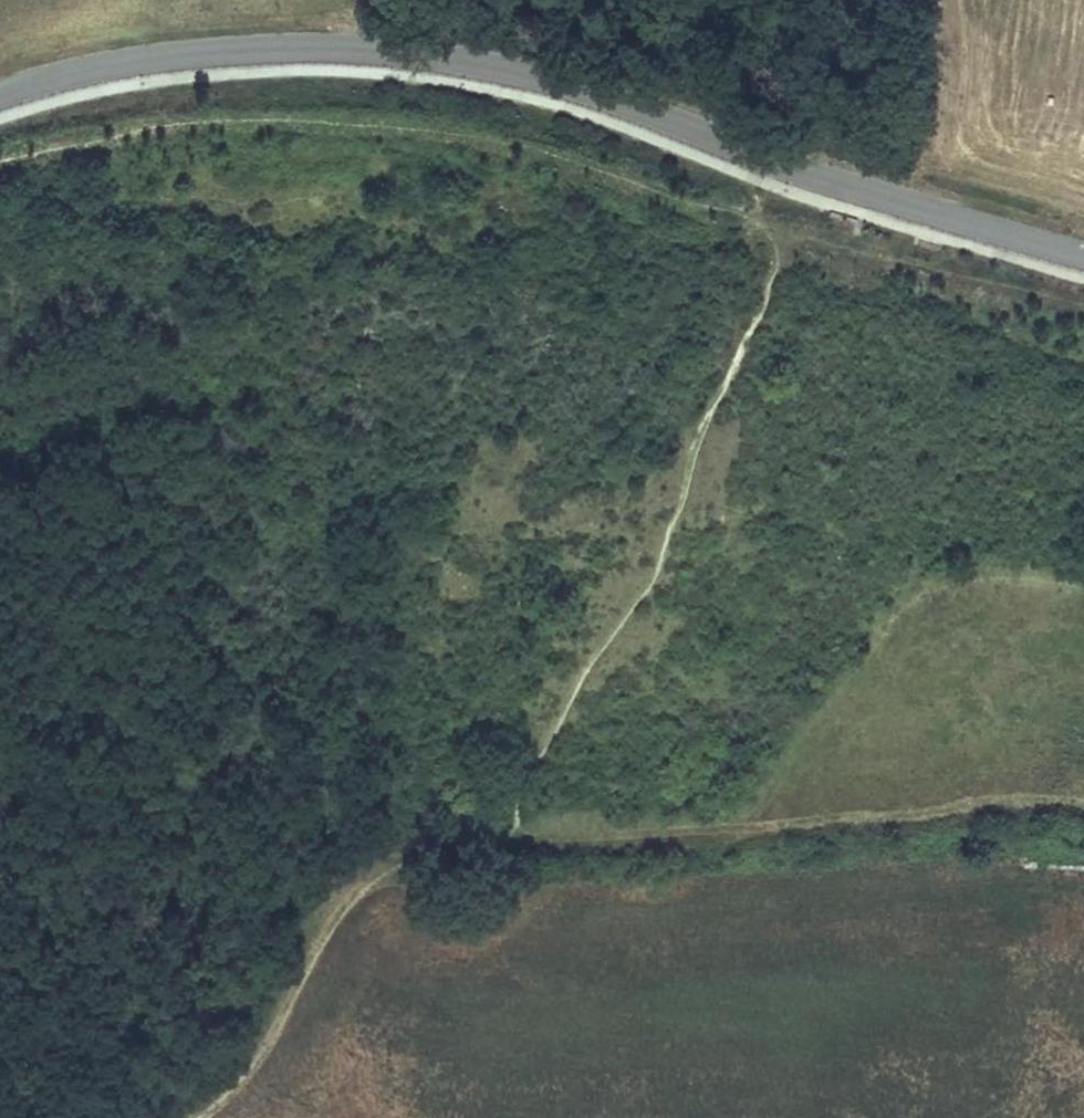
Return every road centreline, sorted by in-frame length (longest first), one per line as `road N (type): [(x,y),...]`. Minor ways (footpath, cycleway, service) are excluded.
road 1 (residential): [(1083,253),(889,199),(591,90),(403,52),(245,48),(77,72),(0,93)]
road 2 (track): [(1083,798),(511,836),(370,875),(260,1089),(216,1117)]

